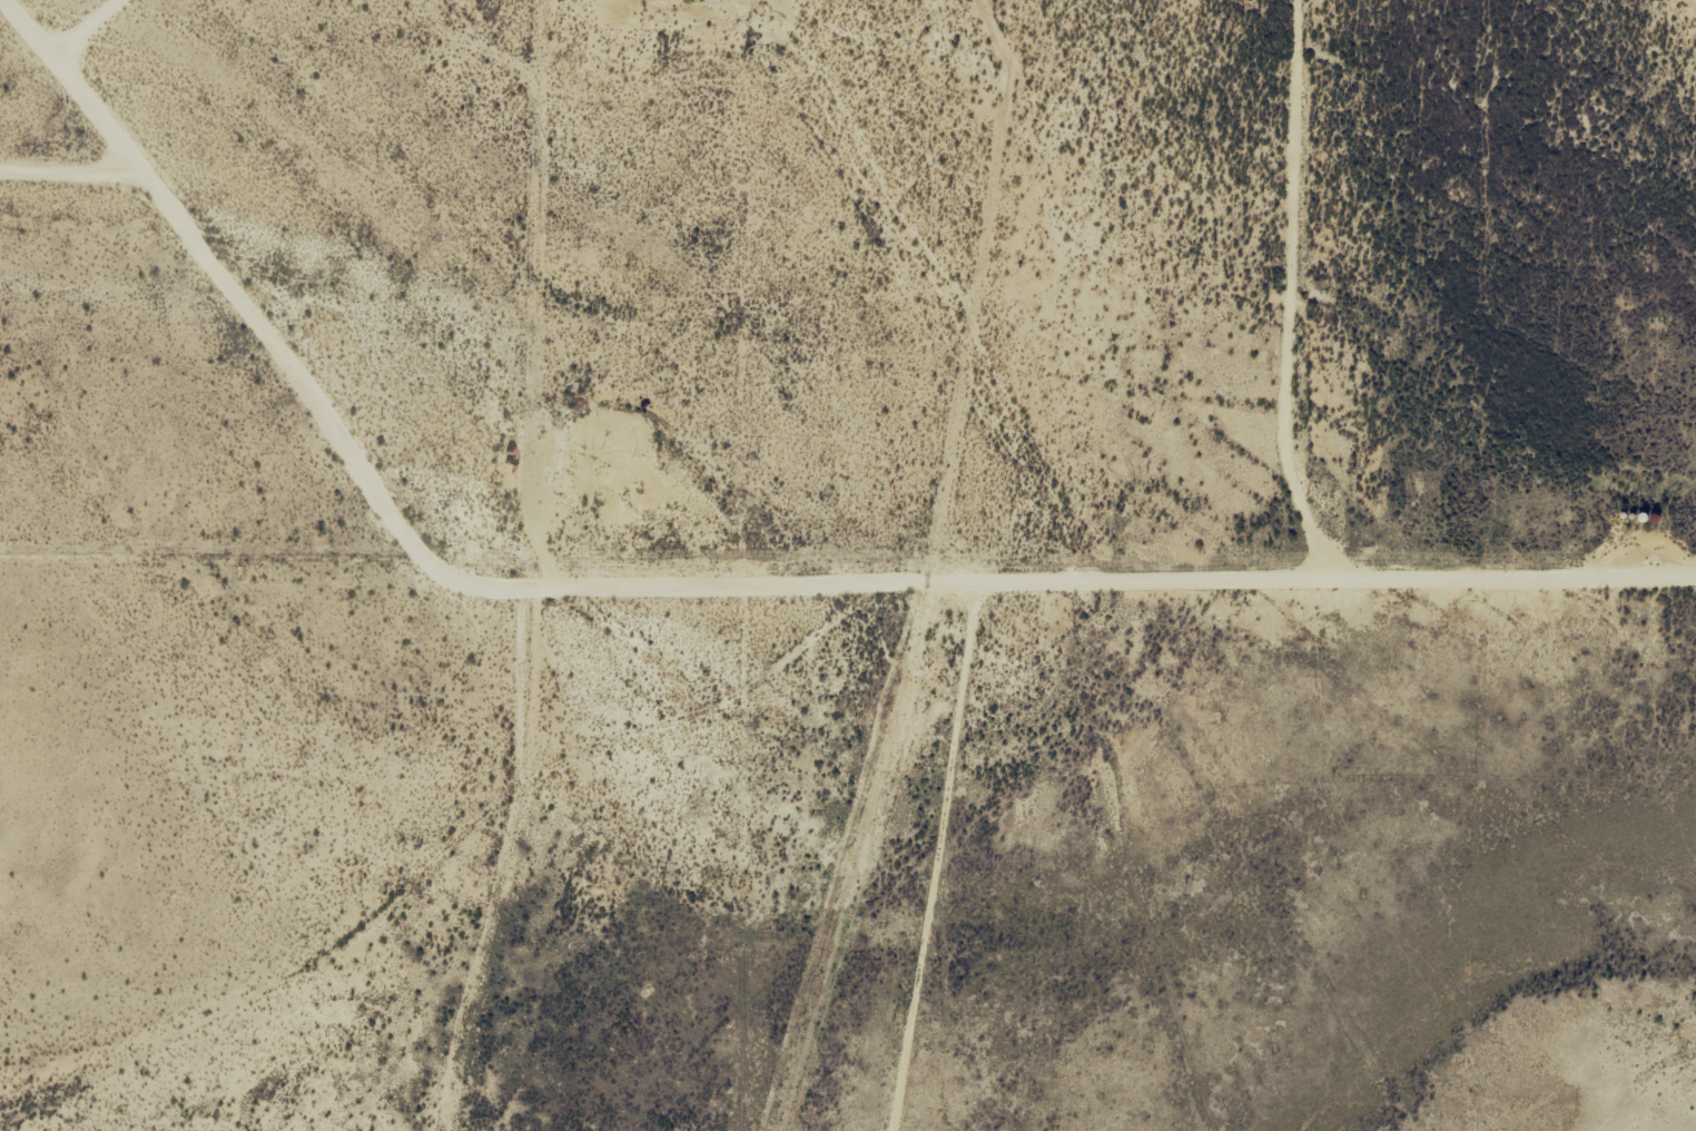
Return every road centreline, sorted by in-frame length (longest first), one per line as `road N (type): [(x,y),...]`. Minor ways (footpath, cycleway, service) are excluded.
road 1 (track): [(1695,612),(527,609),(440,570),(390,486),(141,198),(97,181),(70,110),(0,25)]
road 2 (track): [(1273,609),(1249,0)]

